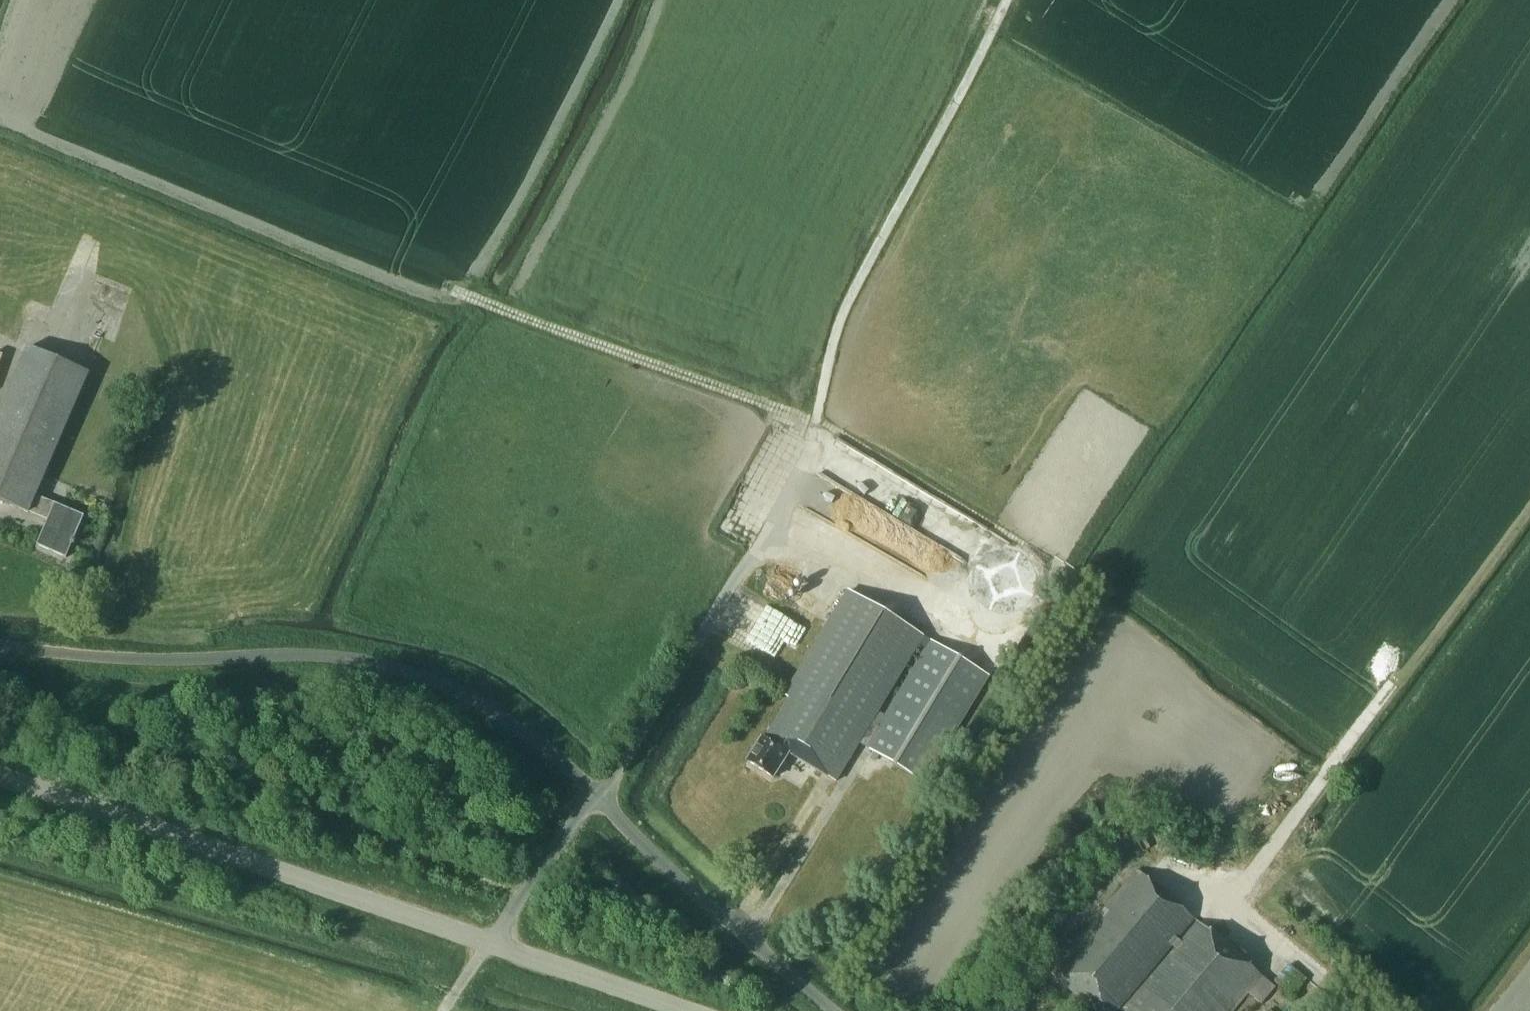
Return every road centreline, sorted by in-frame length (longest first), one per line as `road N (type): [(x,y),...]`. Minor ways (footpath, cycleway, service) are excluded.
road 1 (unclassified): [(493,944),(0,773)]
road 2 (unclassified): [(690,1010),(493,944)]
road 3 (unclassified): [(493,944),(596,789)]

